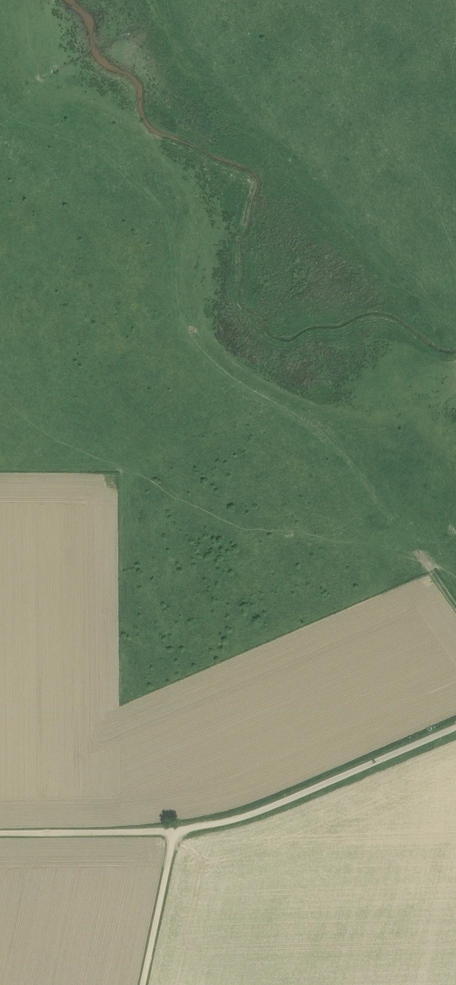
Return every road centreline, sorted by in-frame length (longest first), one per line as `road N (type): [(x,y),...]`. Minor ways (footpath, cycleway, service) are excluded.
road 1 (unclassified): [(455,726),(252,815),(175,830)]
road 2 (track): [(175,830),(0,834)]
road 3 (track): [(175,830),(142,984)]

